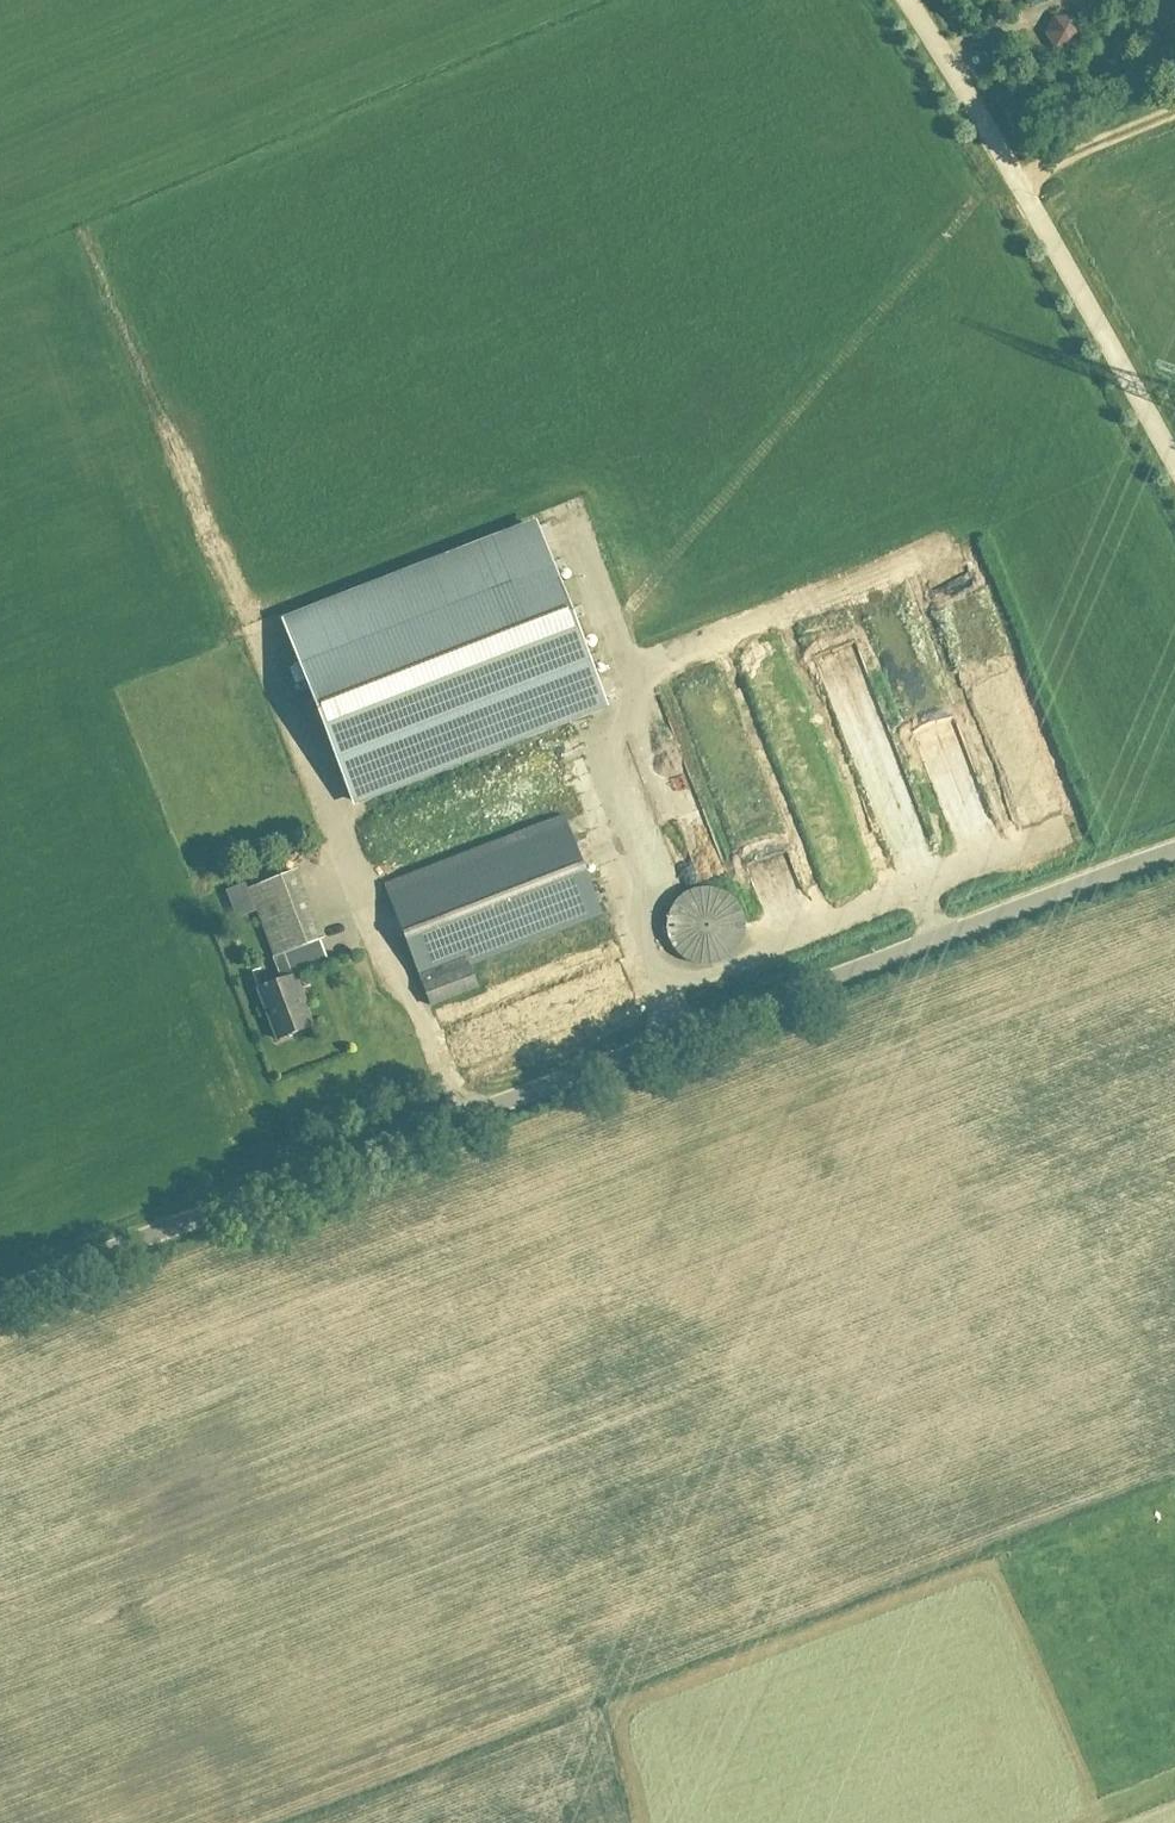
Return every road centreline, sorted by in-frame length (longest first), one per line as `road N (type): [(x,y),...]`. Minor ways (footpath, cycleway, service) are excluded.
road 1 (unclassified): [(0,1296),(1174,849)]
road 2 (track): [(611,618),(1002,156)]
road 3 (unclassified): [(1174,469),(909,0)]
road 4 (track): [(1174,114),(1019,185)]

